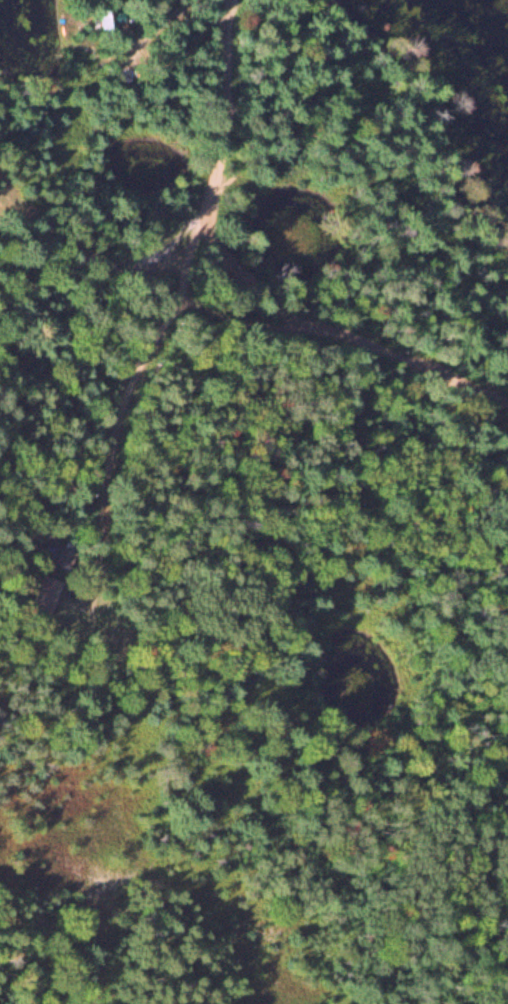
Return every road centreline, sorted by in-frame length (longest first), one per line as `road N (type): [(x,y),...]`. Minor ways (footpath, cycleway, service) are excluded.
road 1 (residential): [(224,0),(227,113),(207,222),(214,246),(285,313),(507,408)]

